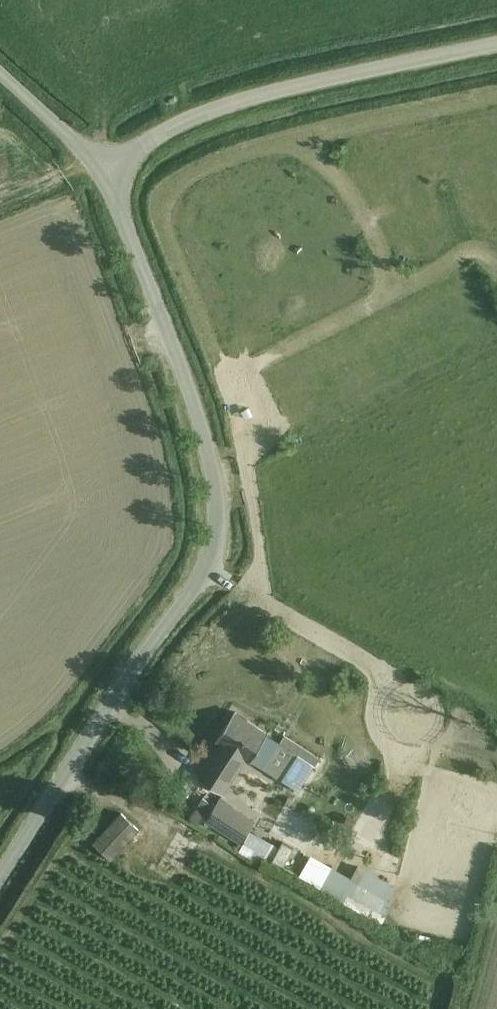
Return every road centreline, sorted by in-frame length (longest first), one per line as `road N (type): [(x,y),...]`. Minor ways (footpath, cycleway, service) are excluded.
road 1 (unclassified): [(0,879),(221,551),(222,466),(196,372),(112,170)]
road 2 (unclassified): [(112,170),(195,122),(496,43)]
road 3 (unclassified): [(112,170),(0,65)]

